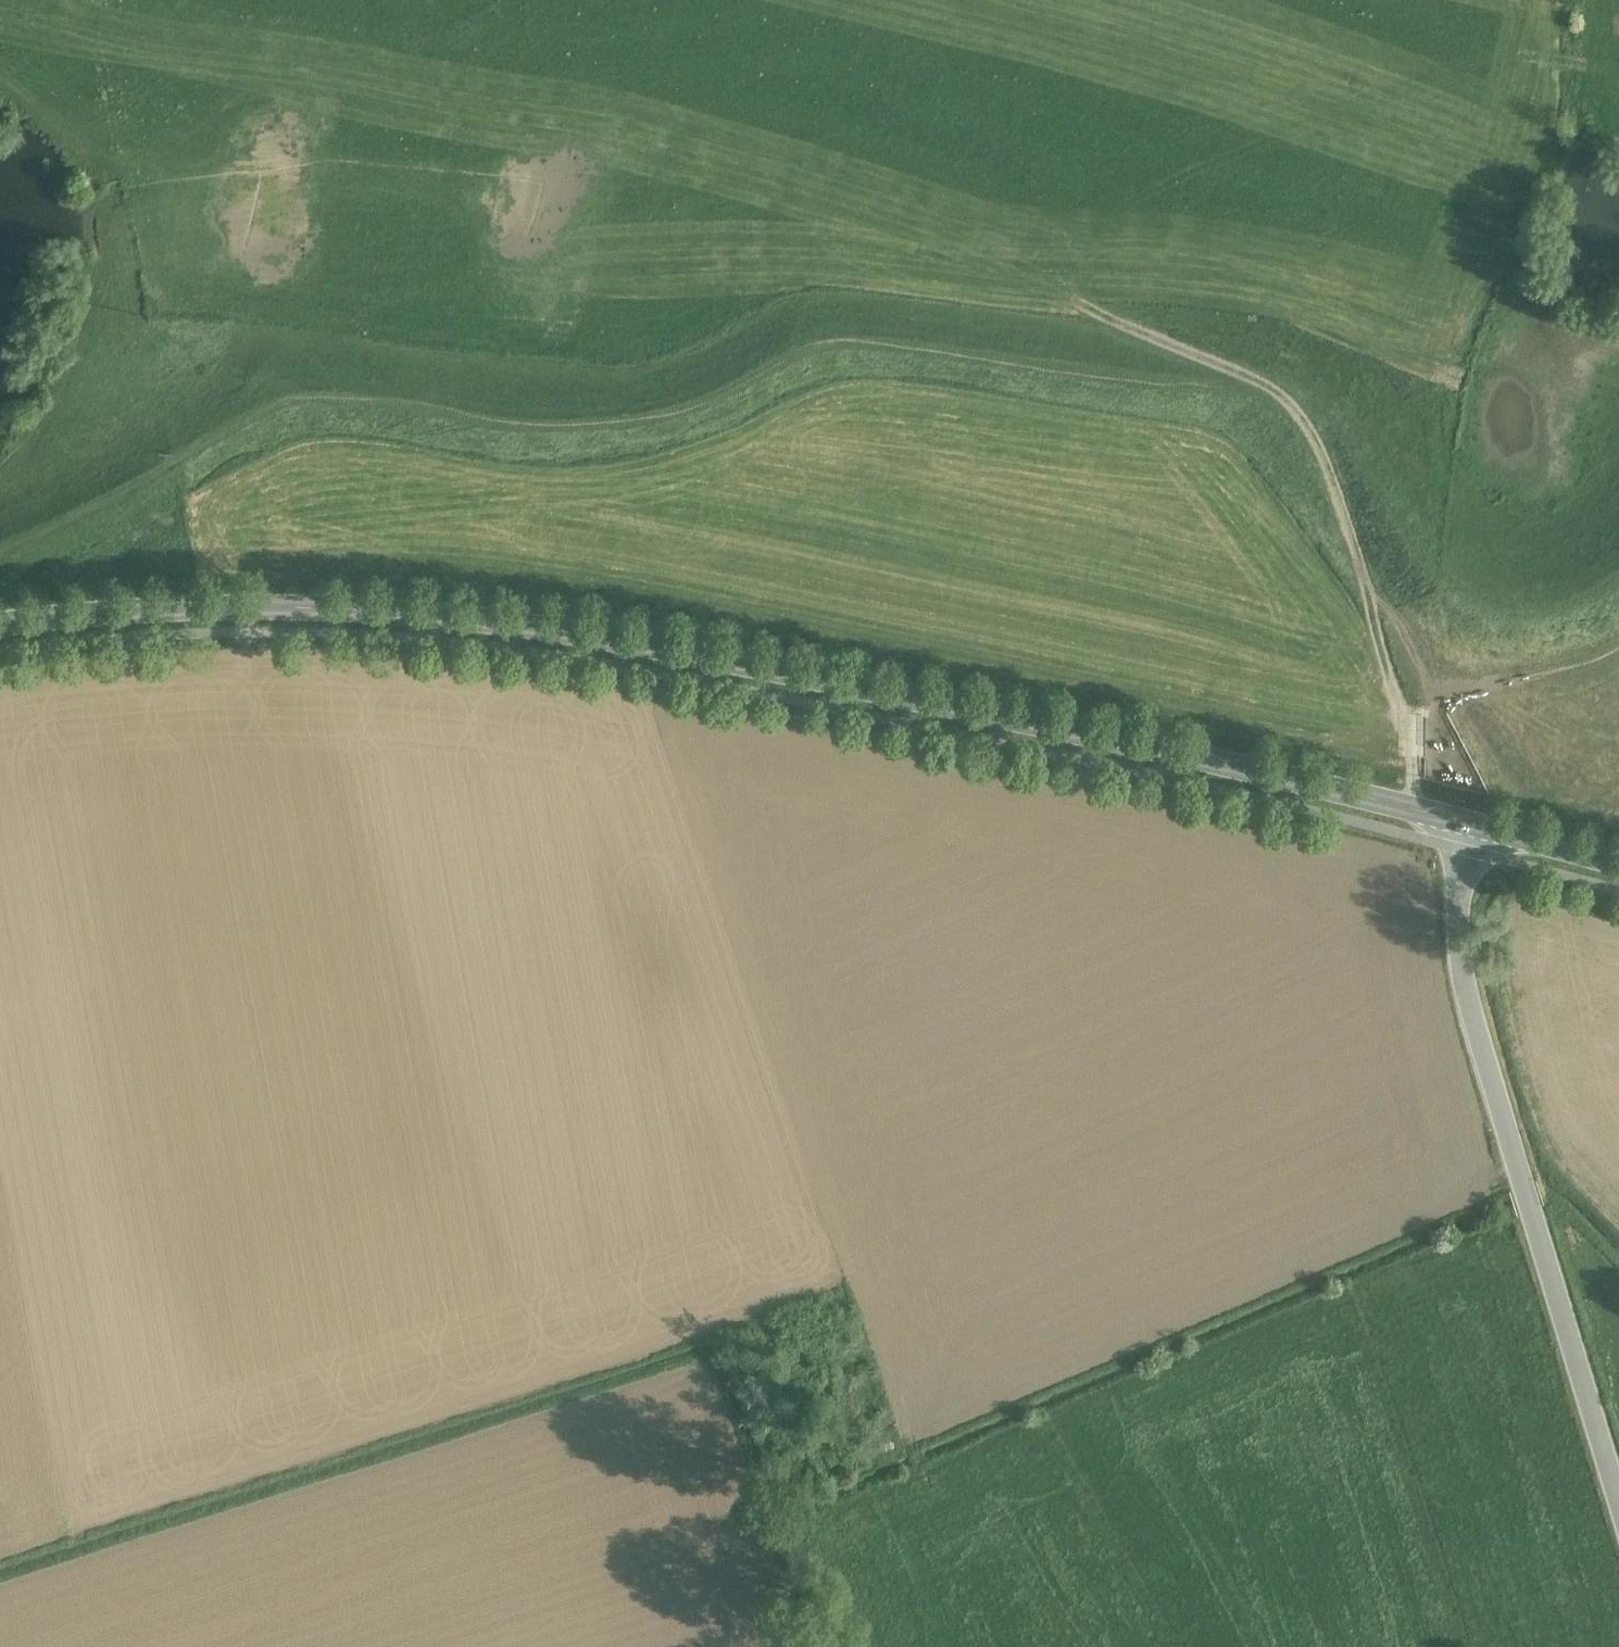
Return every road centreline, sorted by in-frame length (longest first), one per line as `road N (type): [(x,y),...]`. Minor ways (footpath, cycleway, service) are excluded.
road 1 (tertiary): [(0,621),(205,603),(370,607),(530,626),(1478,829)]
road 2 (unclassified): [(1618,1494),(1466,960),(1463,901),(1478,829)]
road 3 (tertiary): [(1478,829),(1618,869)]

